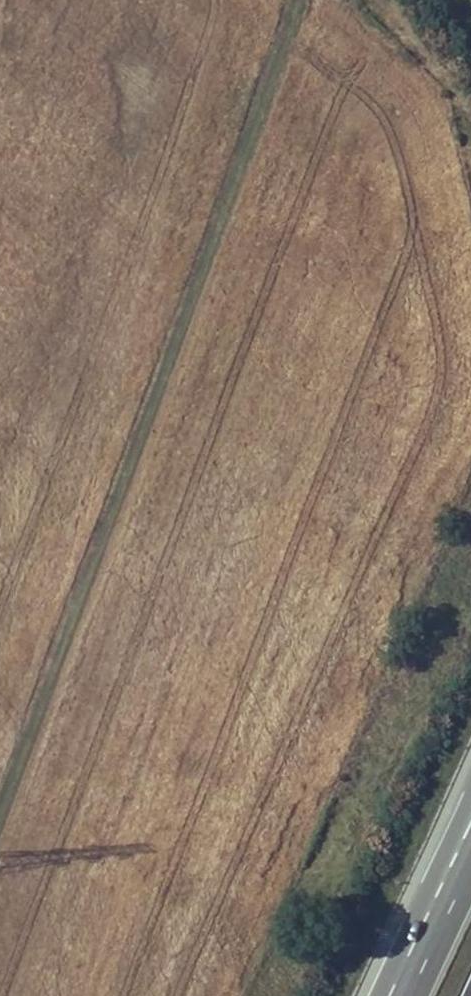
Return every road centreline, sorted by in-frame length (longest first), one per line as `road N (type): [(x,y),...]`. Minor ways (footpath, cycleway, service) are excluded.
road 1 (motorway): [(470,865),(410,995)]

